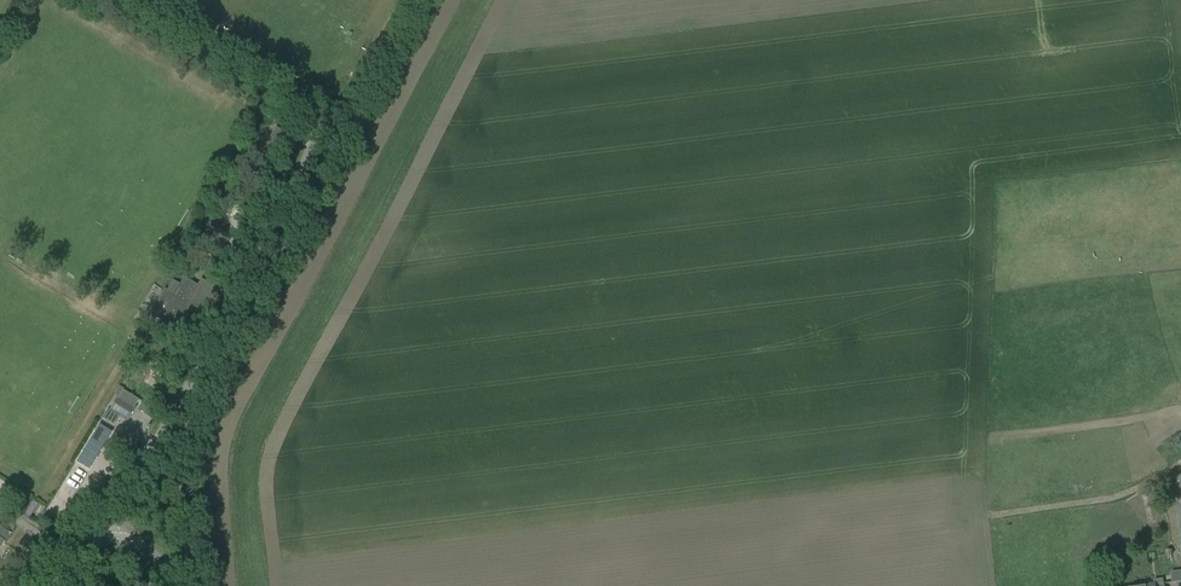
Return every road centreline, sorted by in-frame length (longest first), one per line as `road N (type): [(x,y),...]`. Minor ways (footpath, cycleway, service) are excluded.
road 1 (unclassified): [(120,539),(109,509),(157,439),(336,119)]
road 2 (track): [(407,0),(336,119)]

